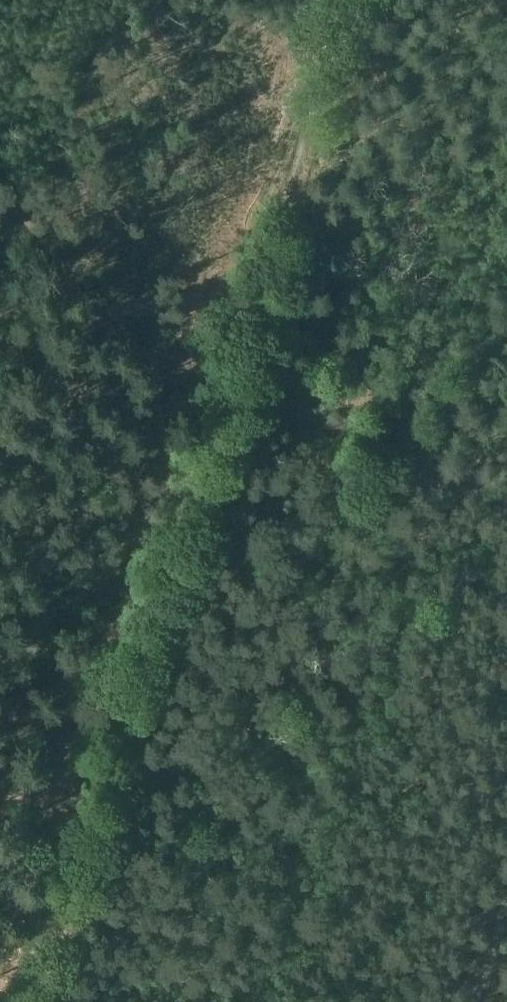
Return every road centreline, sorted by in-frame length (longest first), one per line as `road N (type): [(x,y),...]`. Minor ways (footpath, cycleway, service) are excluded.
road 1 (track): [(361,0),(38,1001)]
road 2 (track): [(506,871),(464,1001)]

